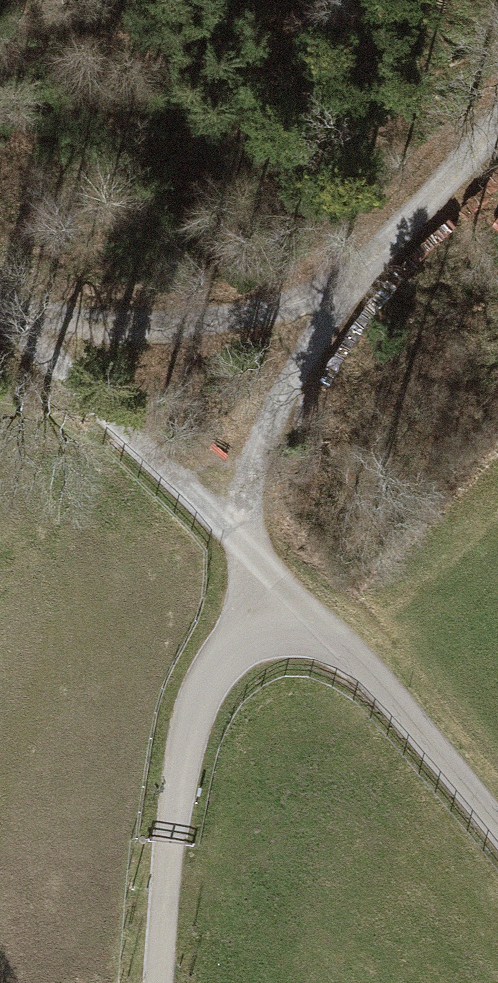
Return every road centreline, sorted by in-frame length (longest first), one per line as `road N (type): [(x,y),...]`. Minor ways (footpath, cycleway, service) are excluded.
road 1 (track): [(0,311),(102,326),(195,322),(342,284),(497,128)]
road 2 (track): [(242,533),(296,595),(223,667),(185,740),(165,869),(160,982)]
road 3 (track): [(0,316),(242,533)]
road 4 (unclassified): [(497,831),(296,595)]
road 5 (track): [(242,533),(254,455),(342,284)]

